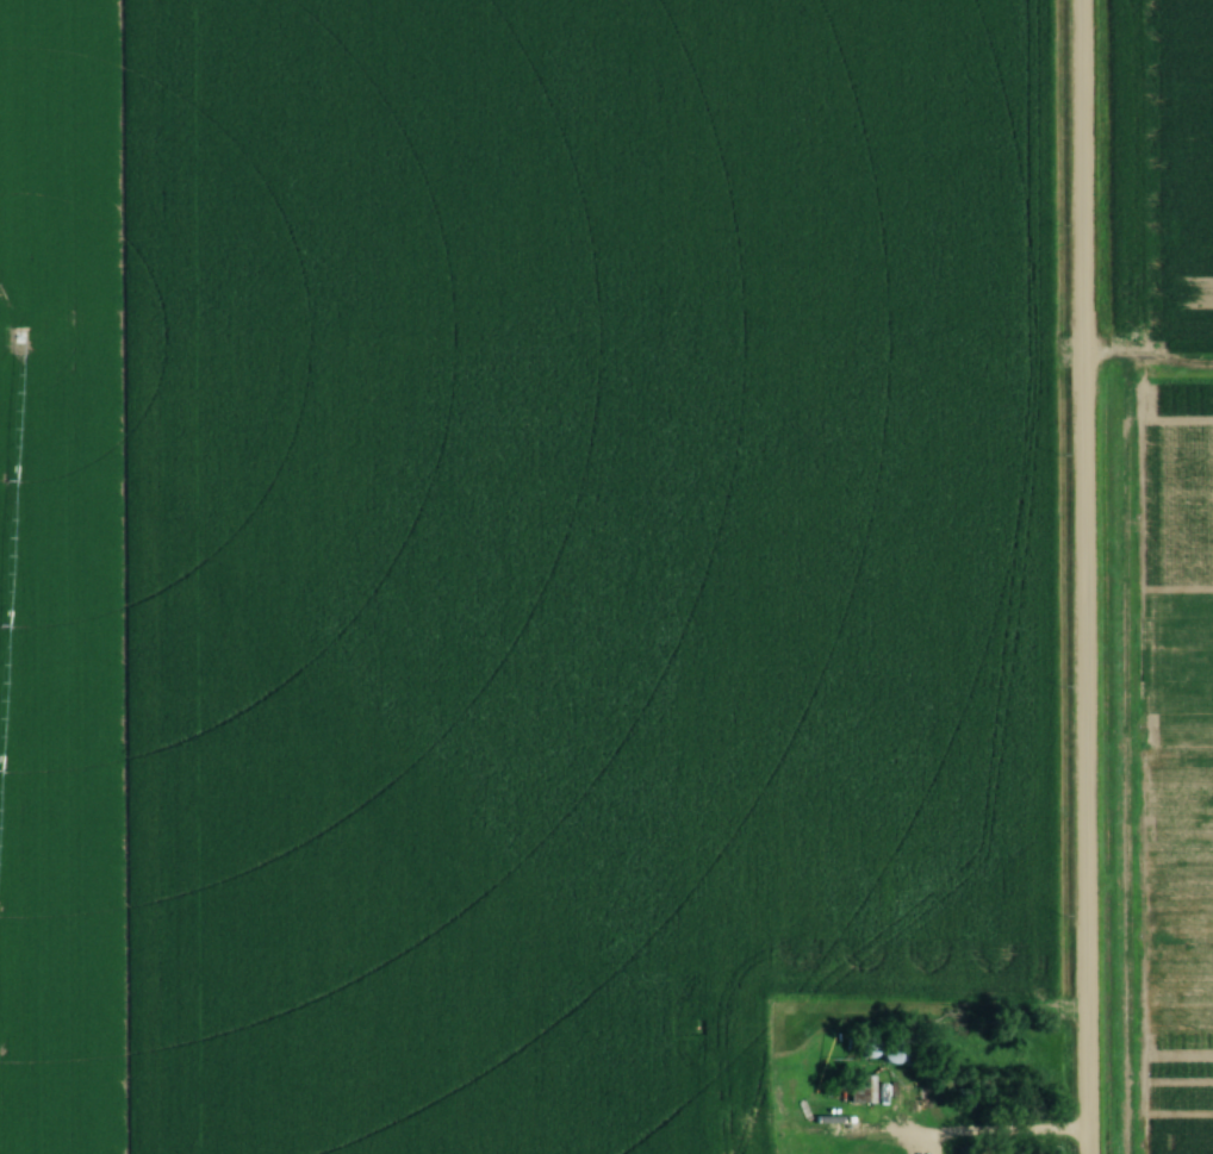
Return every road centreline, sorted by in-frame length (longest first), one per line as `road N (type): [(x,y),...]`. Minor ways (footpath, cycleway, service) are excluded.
road 1 (residential): [(1086,1153),(1082,0)]

